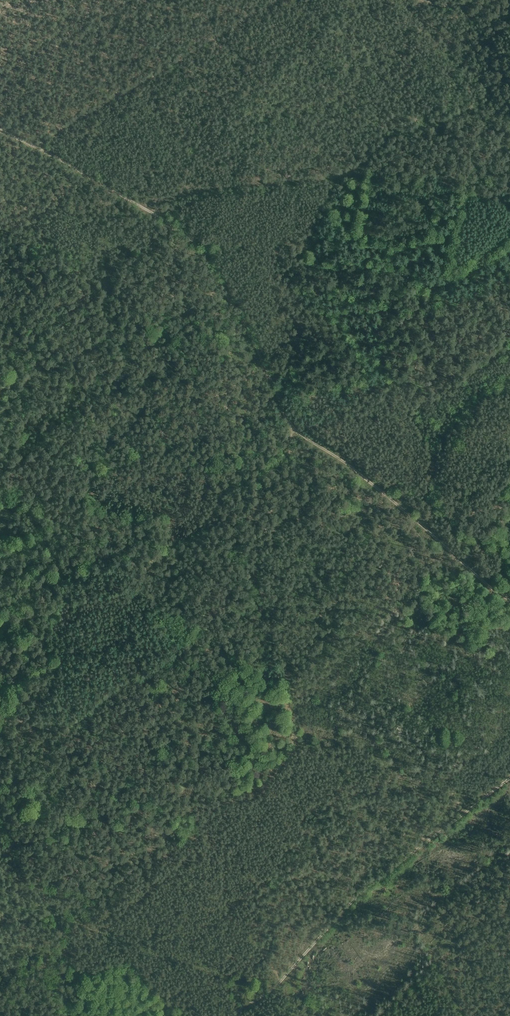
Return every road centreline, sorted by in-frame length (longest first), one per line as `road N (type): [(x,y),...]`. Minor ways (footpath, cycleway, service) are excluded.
road 1 (track): [(0,129),(186,235),(244,324),(293,428)]
road 2 (track): [(280,982),(366,889),(509,778)]
road 3 (track): [(35,146),(276,0)]
road 4 (track): [(293,428),(509,600)]

